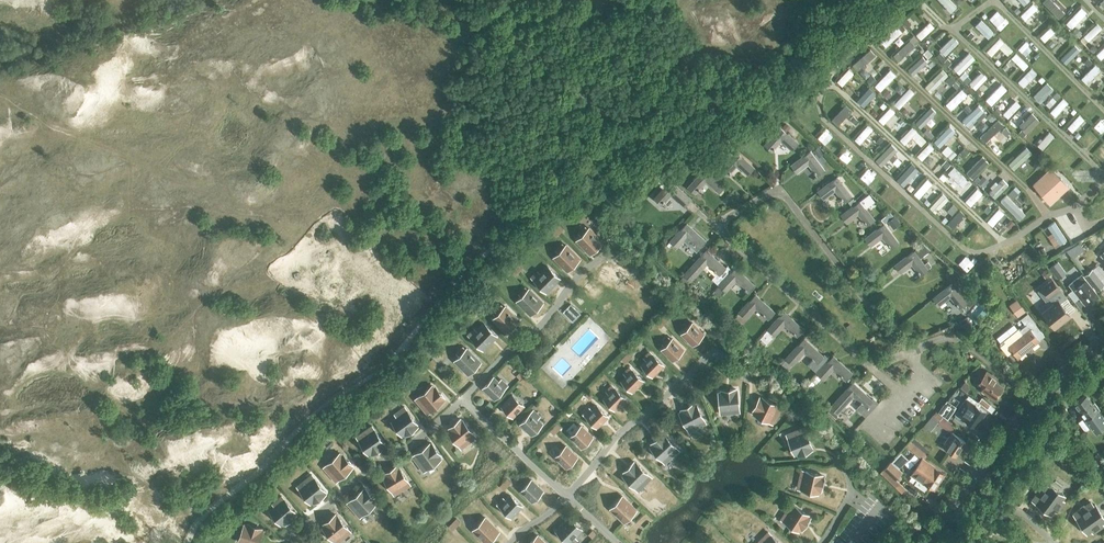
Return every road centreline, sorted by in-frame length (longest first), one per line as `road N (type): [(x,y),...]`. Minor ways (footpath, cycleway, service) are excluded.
road 1 (tertiary): [(1103,339),(1033,399),(928,542)]

